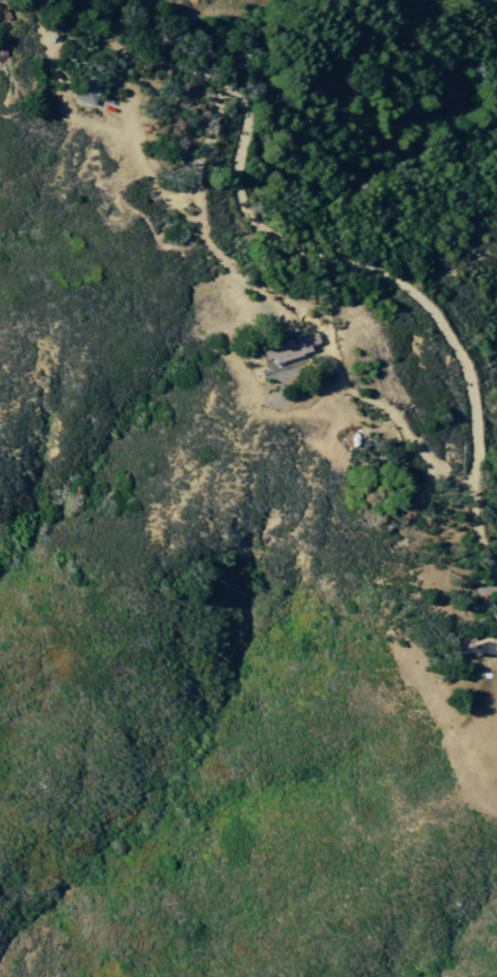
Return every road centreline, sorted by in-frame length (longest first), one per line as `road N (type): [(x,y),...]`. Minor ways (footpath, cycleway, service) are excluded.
road 1 (residential): [(473,478),(478,410),(469,363),(429,304),(397,278),(309,250),(232,190),(251,120),(242,93)]
road 2 (residential): [(242,93),(123,44)]

